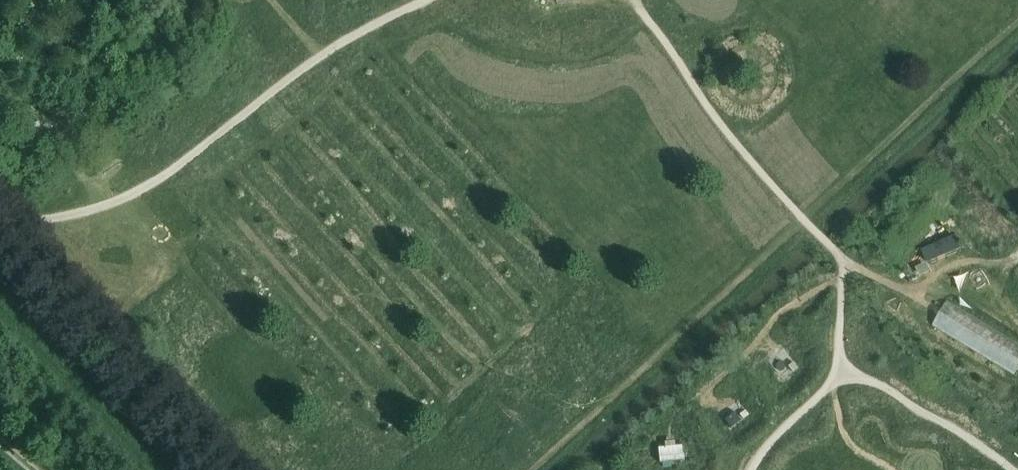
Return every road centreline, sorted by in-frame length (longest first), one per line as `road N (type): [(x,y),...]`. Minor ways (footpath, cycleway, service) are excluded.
road 1 (track): [(348,32),(137,197),(4,225)]
road 2 (track): [(121,353),(137,197),(73,165),(61,135)]

